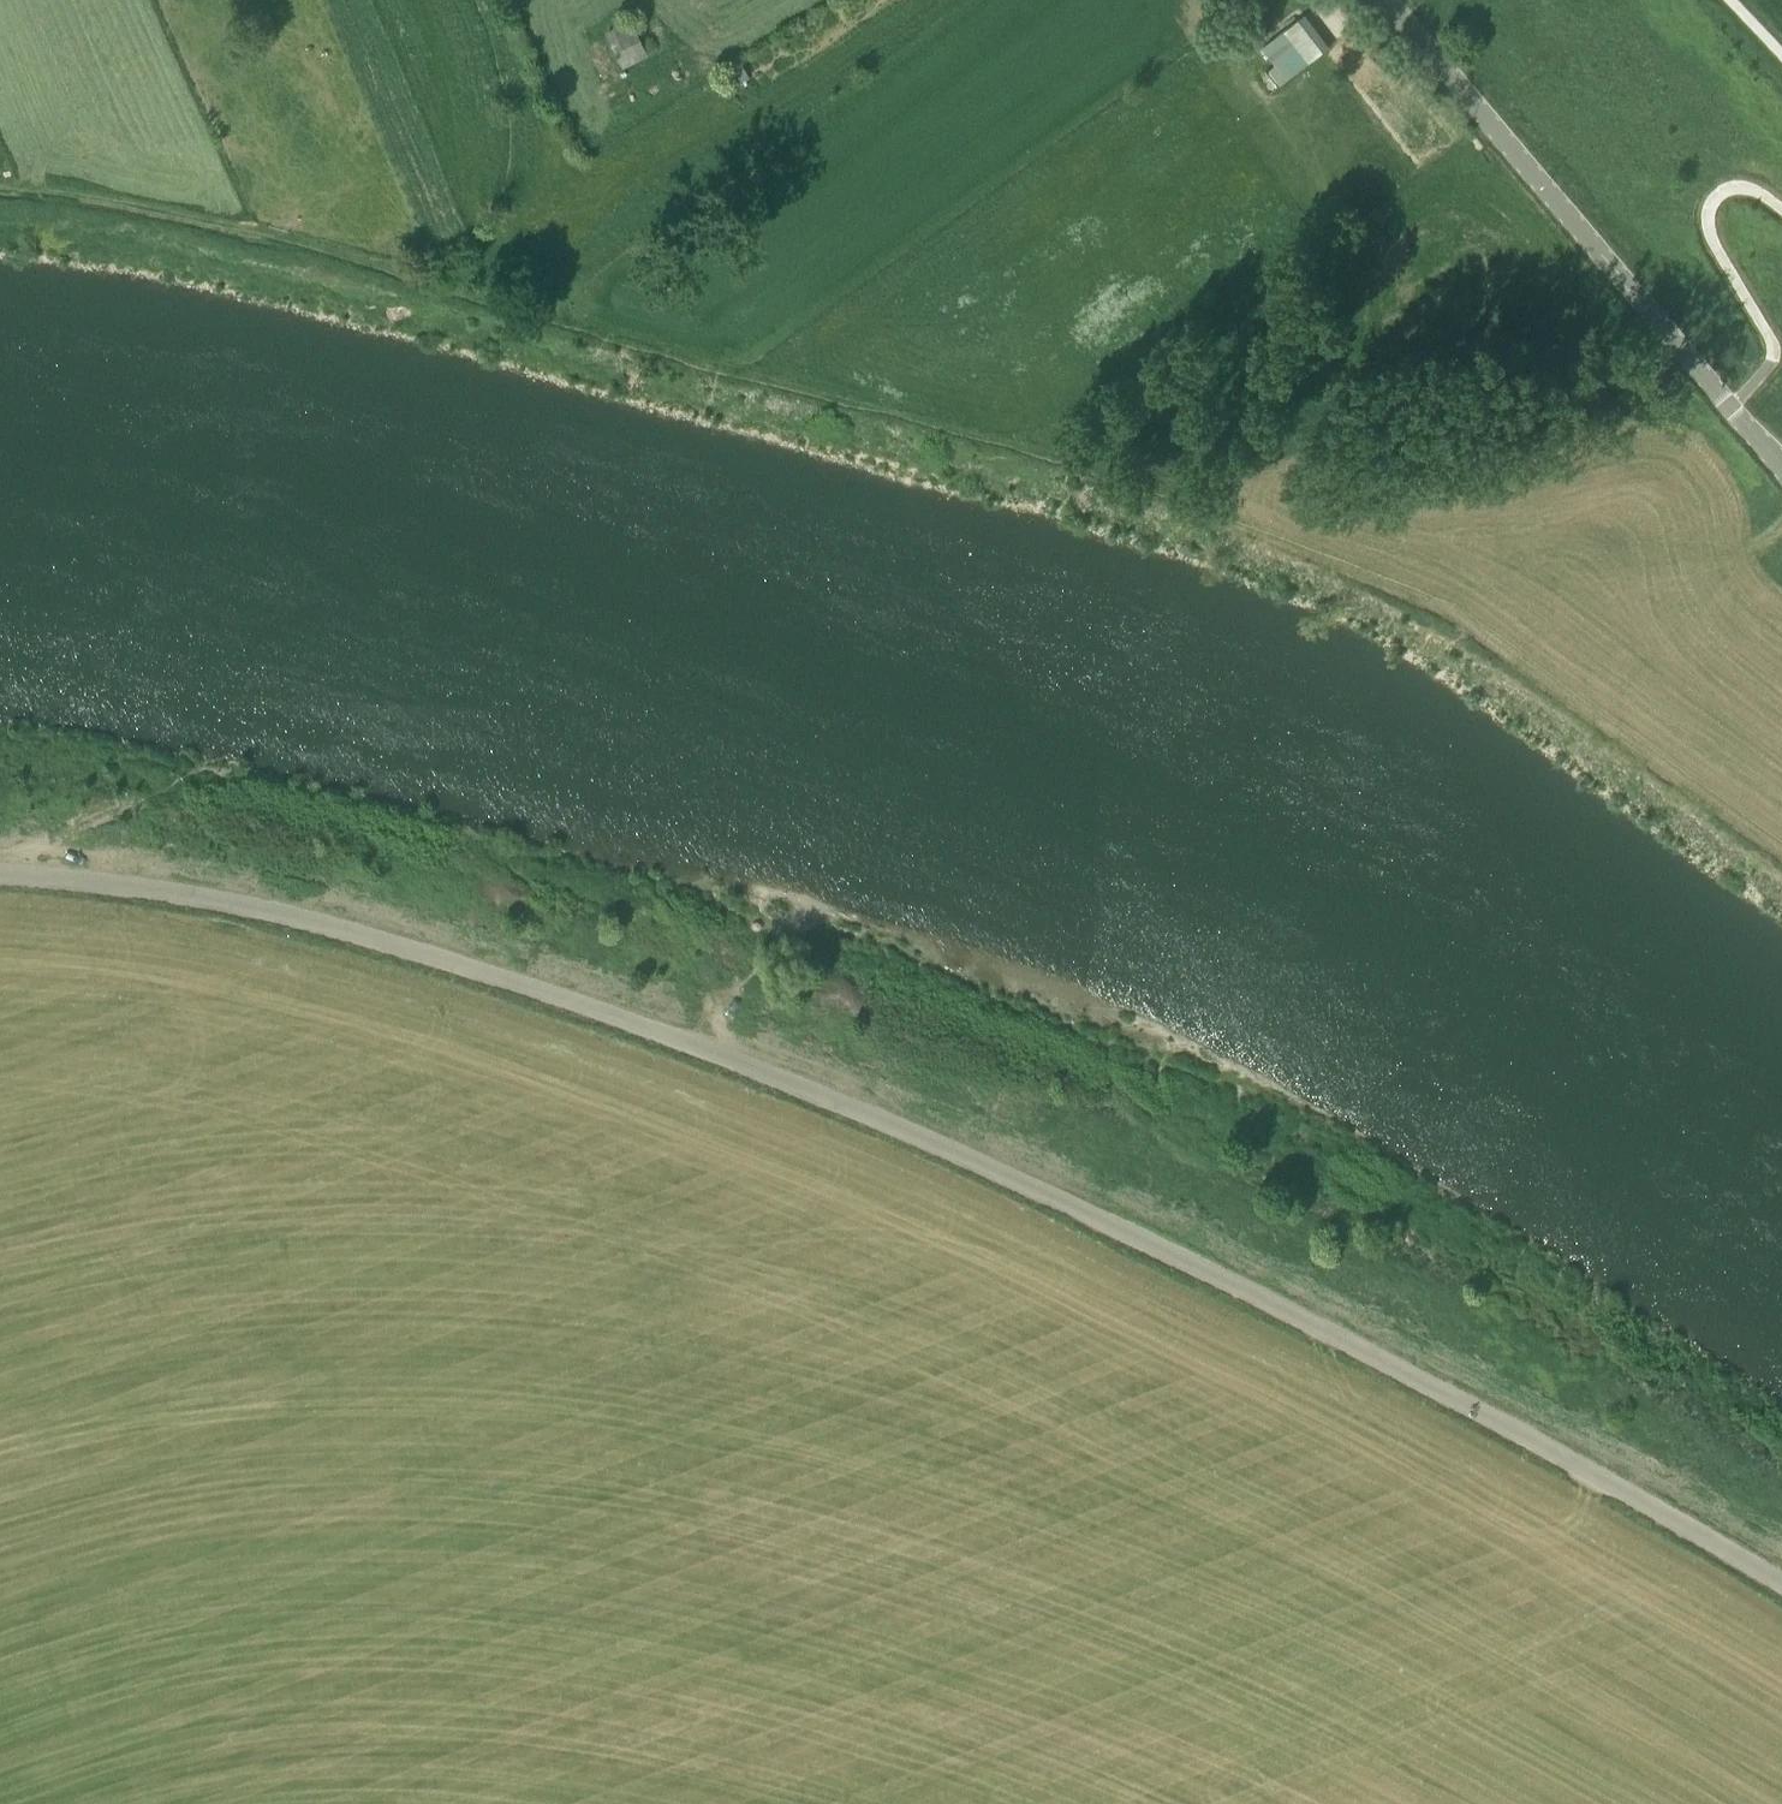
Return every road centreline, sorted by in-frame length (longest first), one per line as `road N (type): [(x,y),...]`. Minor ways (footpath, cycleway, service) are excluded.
road 1 (unclassified): [(1781,1581),(1361,1347),(916,1128),(659,1027),(338,924),(97,875),(0,871)]
road 2 (track): [(994,438),(1468,618),(1607,735),(1781,861)]
road 3 (tertiary): [(1781,475),(1377,0)]
road 4 (track): [(460,290),(505,174),(507,130),(472,0)]

